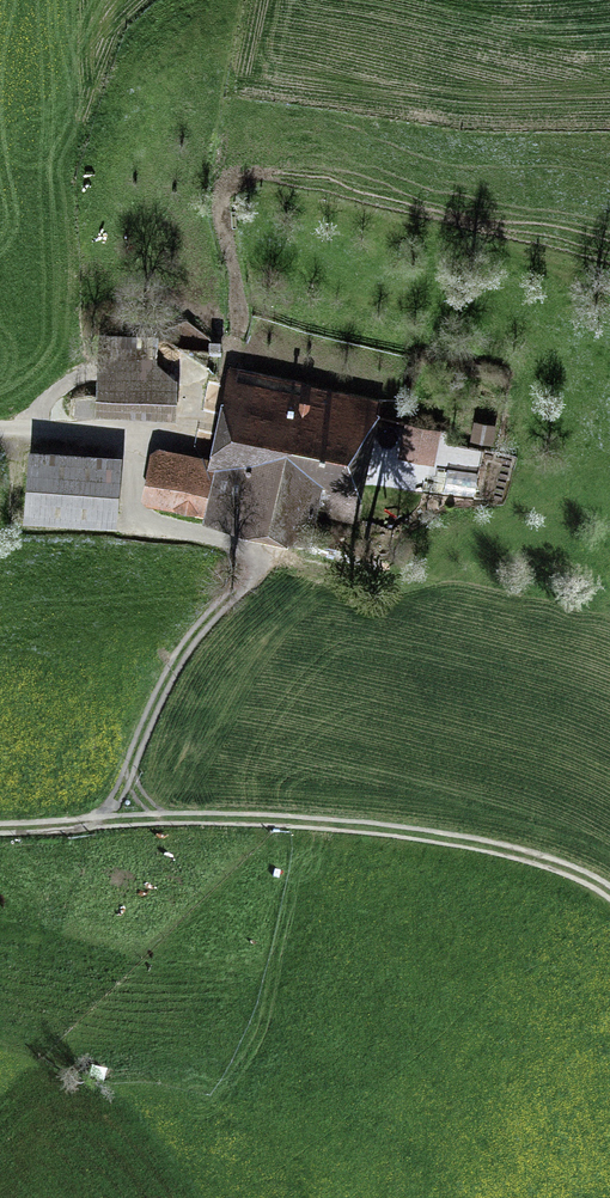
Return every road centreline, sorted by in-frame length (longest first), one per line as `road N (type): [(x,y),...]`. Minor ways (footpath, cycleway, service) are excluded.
road 1 (track): [(609,899),(593,882),(496,849),(400,832),(273,820),(119,820)]
road 2 (track): [(258,552),(259,567),(197,632),(166,680),(129,769),(119,820)]

